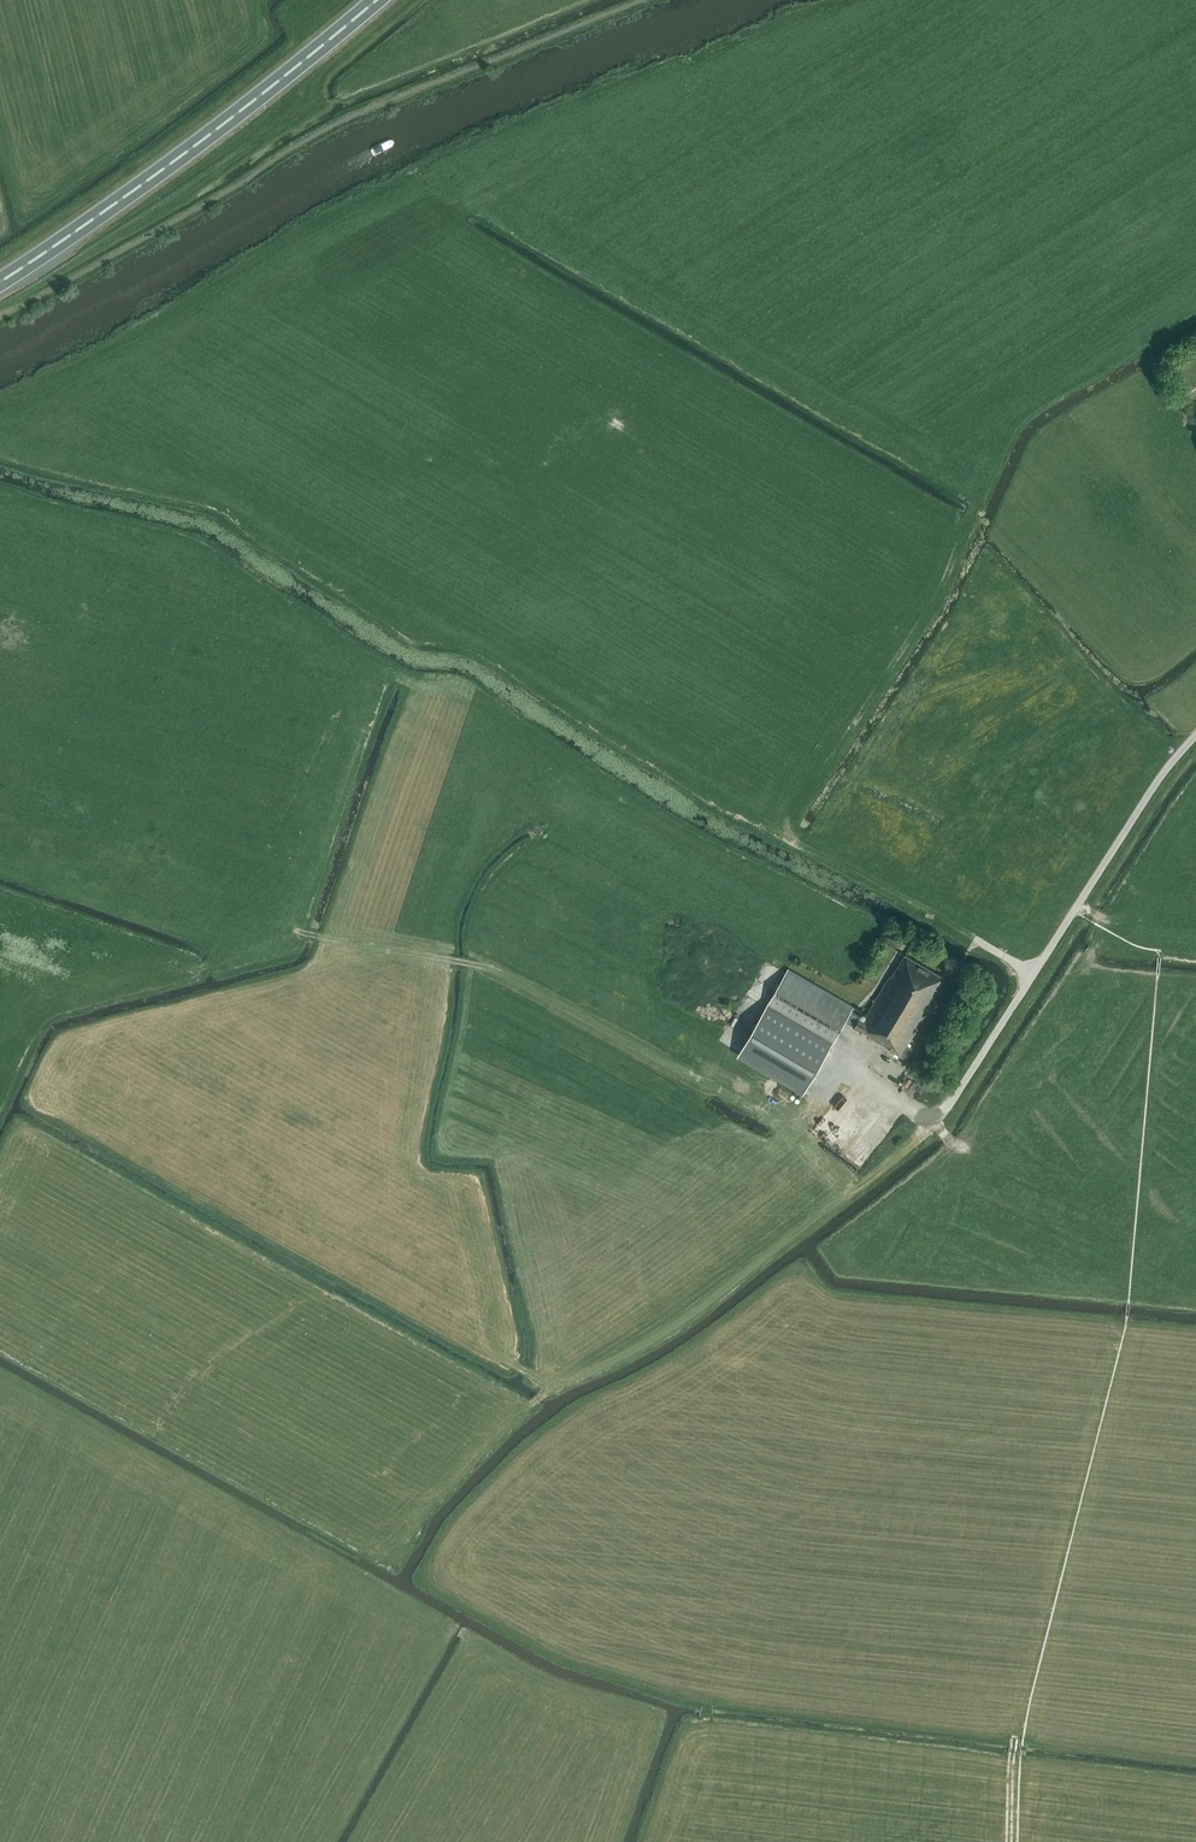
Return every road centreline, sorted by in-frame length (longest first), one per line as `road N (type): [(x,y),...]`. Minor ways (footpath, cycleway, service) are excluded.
road 1 (trunk): [(0,282),(220,126),(376,0)]
road 2 (unclassified): [(943,1115),(1162,776),(1195,736)]

